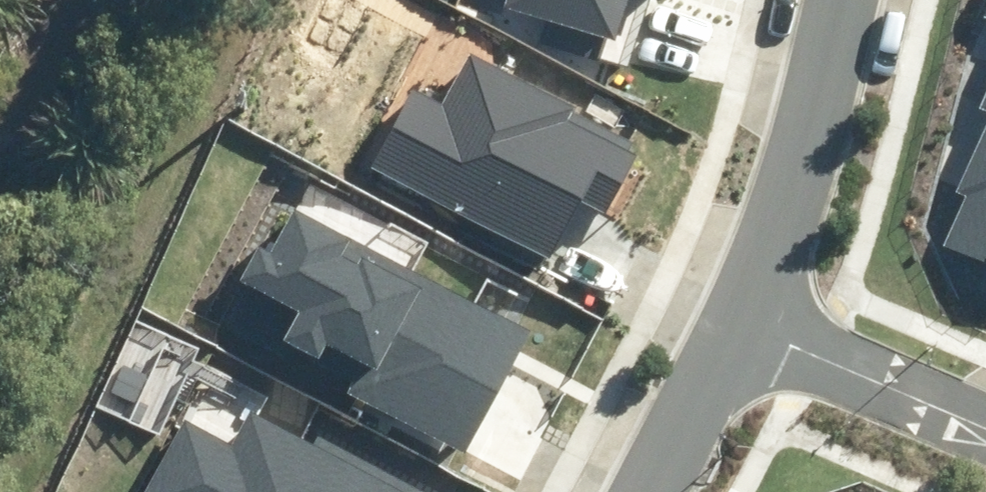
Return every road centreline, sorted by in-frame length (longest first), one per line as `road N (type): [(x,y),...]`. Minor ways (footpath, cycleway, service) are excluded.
road 1 (track): [(7,491),(212,0)]
road 2 (residential): [(737,323),(810,136),(842,0)]
road 3 (residential): [(985,430),(737,323)]
road 4 (track): [(61,0),(76,90),(13,198),(0,205)]
road 5 (residential): [(645,491),(737,323)]

